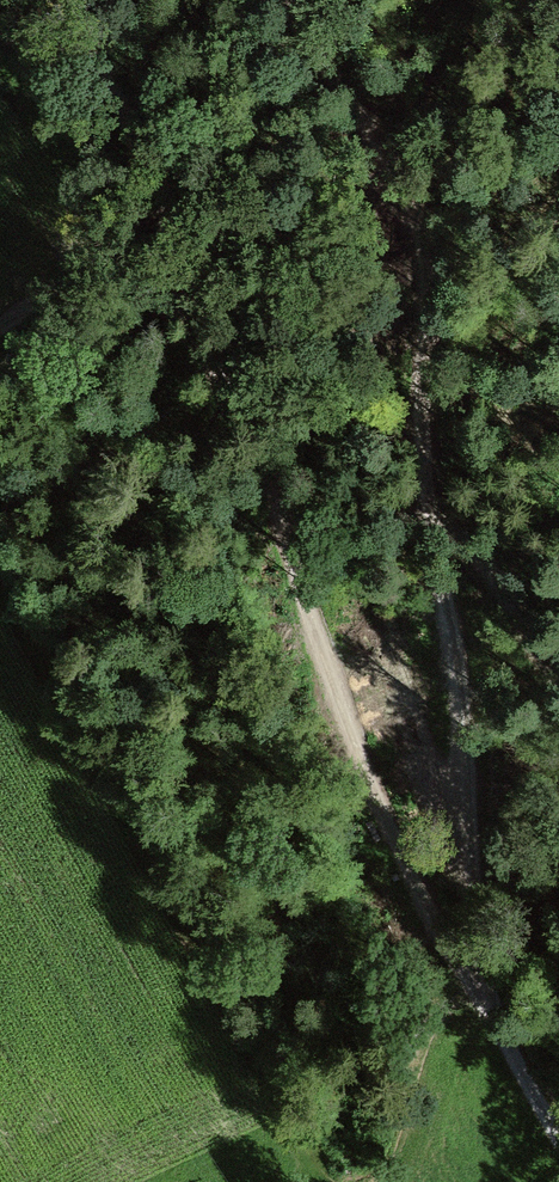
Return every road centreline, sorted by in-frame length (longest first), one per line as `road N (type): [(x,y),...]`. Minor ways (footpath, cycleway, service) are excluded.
road 1 (track): [(51,0),(175,232),(355,751),(434,927),(481,992),(558,1131)]
road 2 (track): [(297,0),(320,58),(424,237),(427,508),(460,706),(481,992)]
road 3 (track): [(175,232),(96,266),(0,329)]
road 4 (track): [(427,508),(558,646)]

